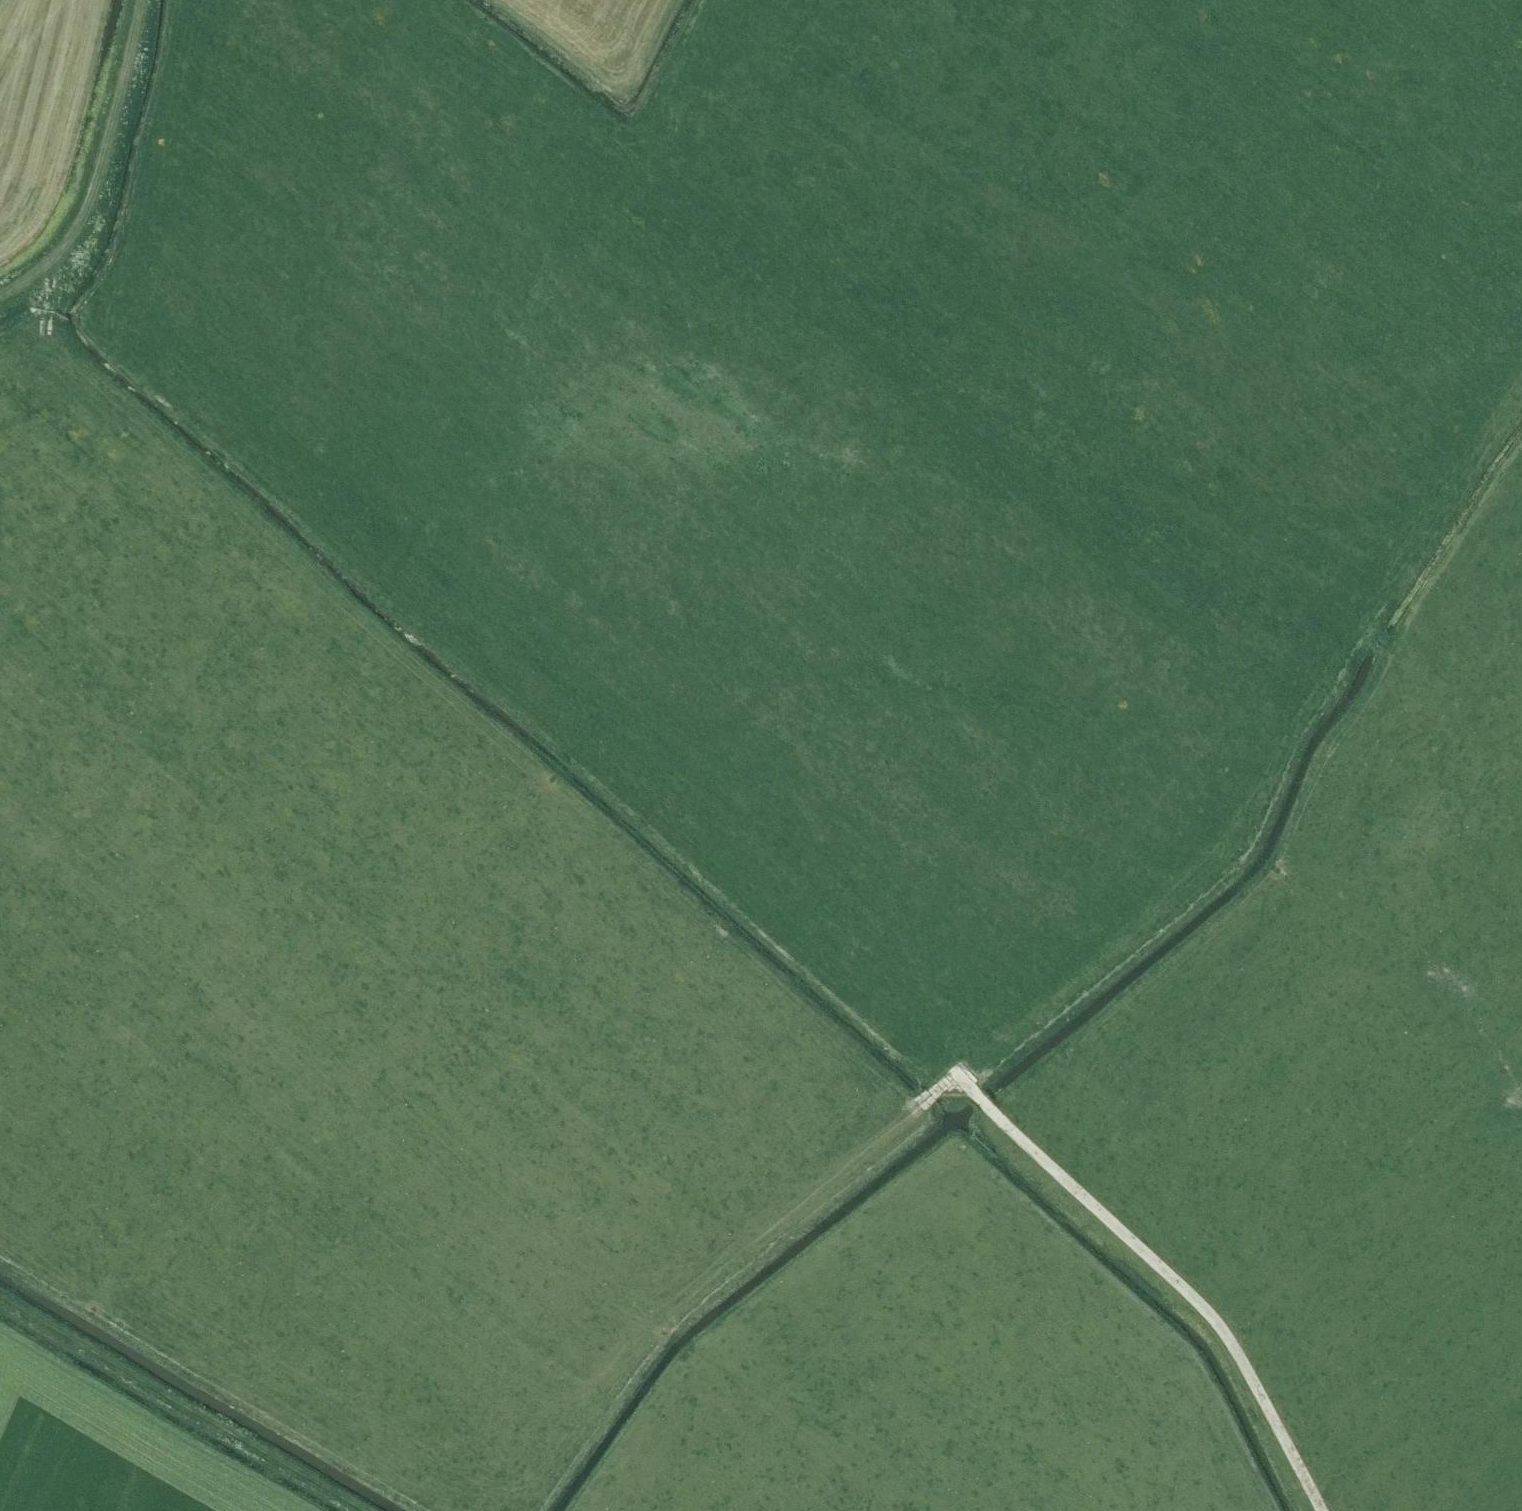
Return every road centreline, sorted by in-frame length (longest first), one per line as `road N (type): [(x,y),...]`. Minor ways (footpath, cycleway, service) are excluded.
road 1 (track): [(1321,1510),(1215,1323),(954,1075),(921,1106)]
road 2 (track): [(0,312),(56,273),(97,204),(150,0)]

